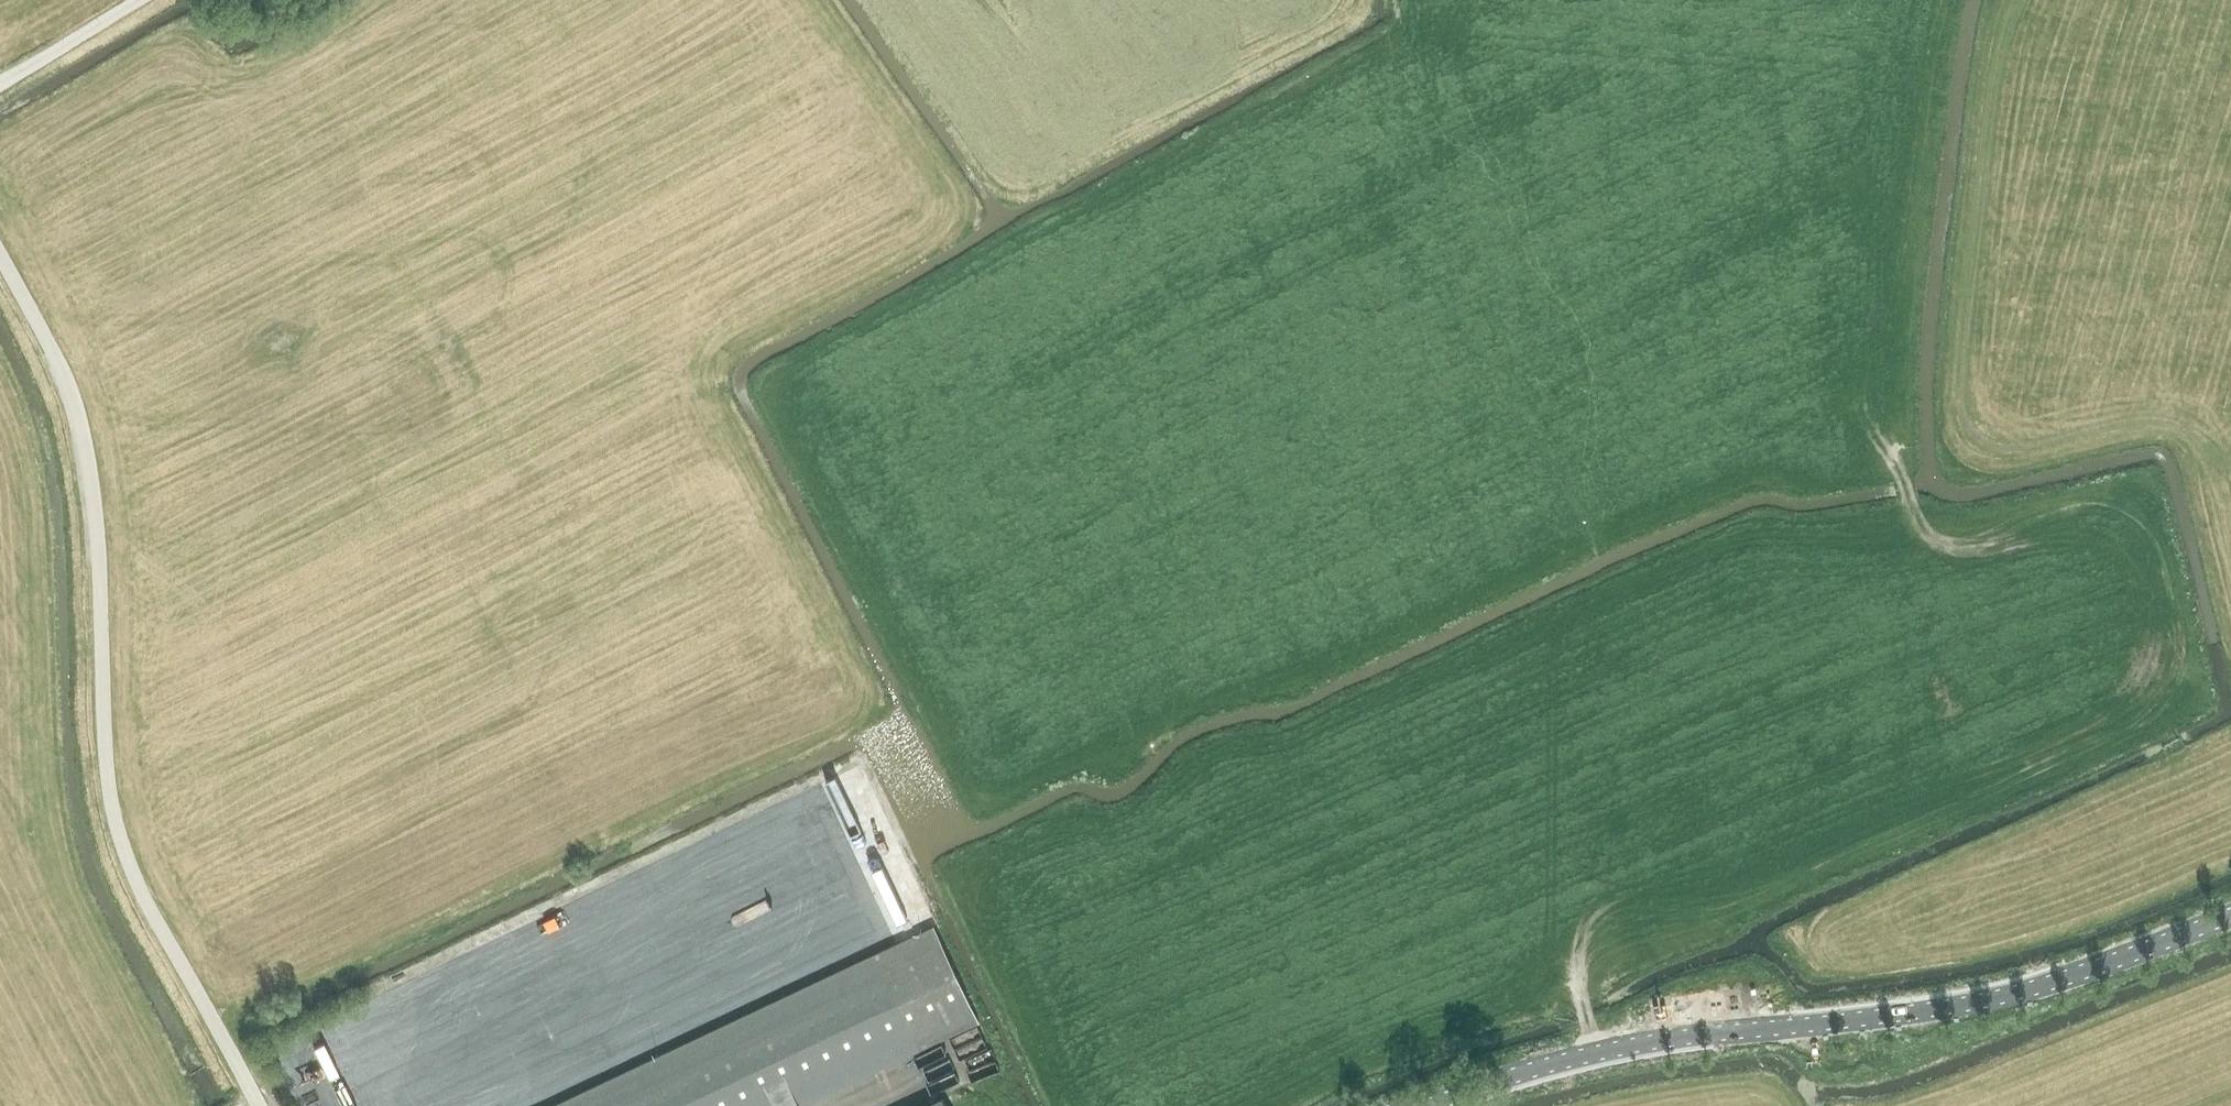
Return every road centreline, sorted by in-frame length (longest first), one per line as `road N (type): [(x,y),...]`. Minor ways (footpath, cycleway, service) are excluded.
road 1 (unclassified): [(258,1105),(121,841),(106,762),(101,569),(80,431),(53,348),(0,254)]
road 2 (tertiary): [(2230,916),(2022,993),(1943,1011),(1810,1024)]
road 3 (tertiary): [(1429,1105),(1620,1048),(1810,1024)]

